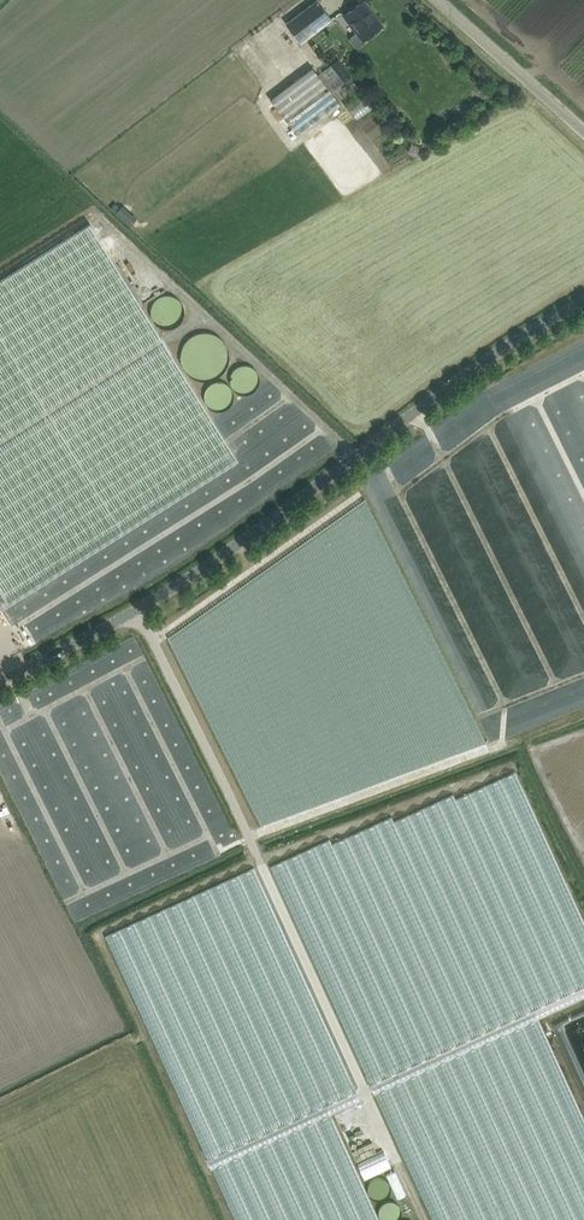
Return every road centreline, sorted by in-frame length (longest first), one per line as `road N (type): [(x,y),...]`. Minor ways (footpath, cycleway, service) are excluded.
road 1 (tertiary): [(0,680),(173,588),(504,347),(583,301)]
road 2 (unclassified): [(583,129),(448,0)]

